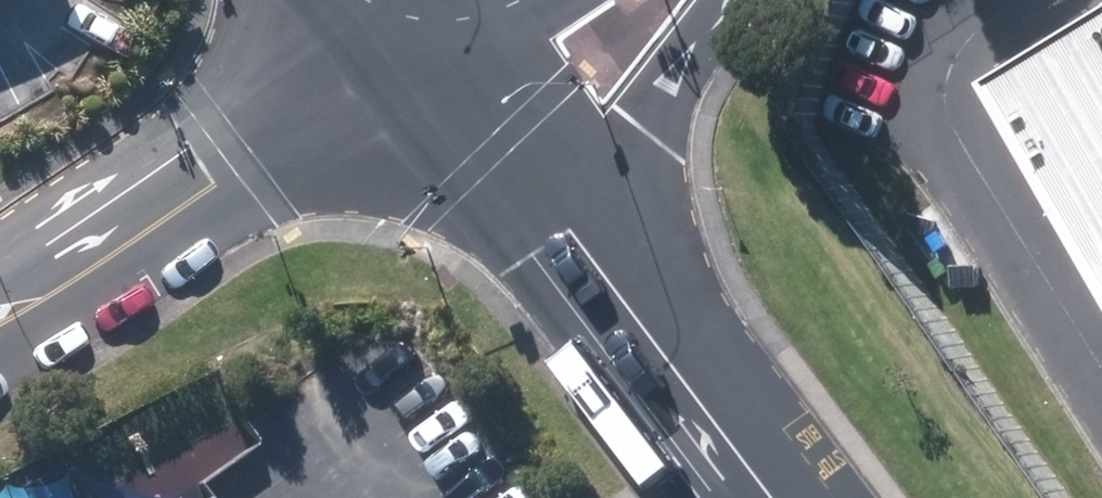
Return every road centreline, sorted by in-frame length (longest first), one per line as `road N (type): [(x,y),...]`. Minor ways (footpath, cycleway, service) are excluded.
road 1 (unclassified): [(371,20),(224,182),(0,320)]
road 2 (tertiary): [(371,20),(639,358)]
road 3 (tertiary): [(734,0),(703,43),(654,153),(641,233),(639,358)]
road 4 (tertiary): [(639,358),(752,497)]

